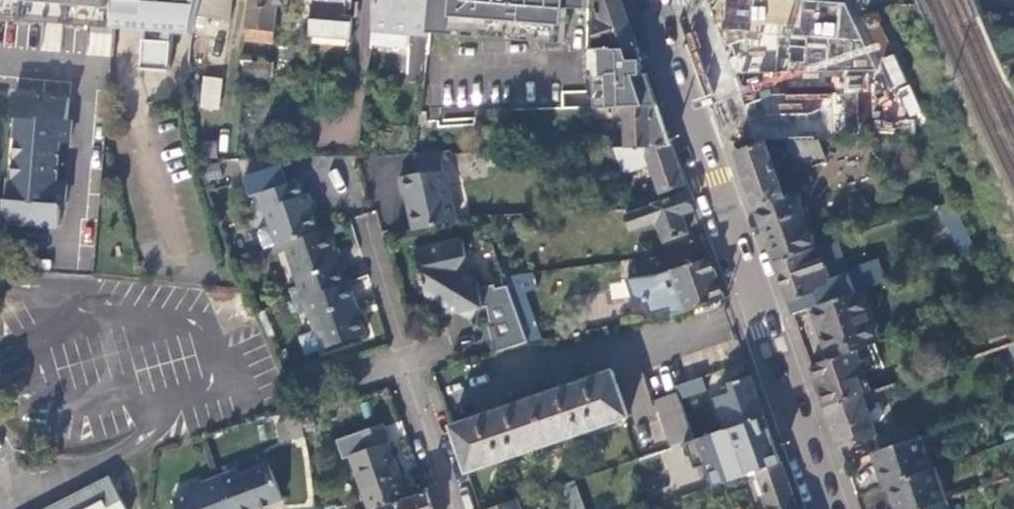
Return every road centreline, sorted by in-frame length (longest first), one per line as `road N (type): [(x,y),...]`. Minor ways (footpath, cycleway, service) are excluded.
road 1 (residential): [(832,508),(660,0)]
road 2 (residential): [(453,508),(402,365)]
road 3 (residential): [(374,229),(402,365)]

